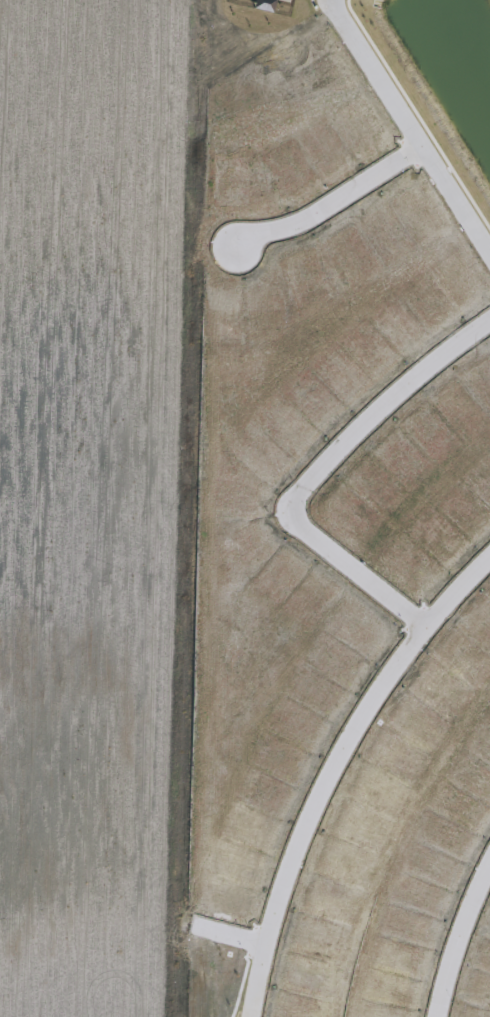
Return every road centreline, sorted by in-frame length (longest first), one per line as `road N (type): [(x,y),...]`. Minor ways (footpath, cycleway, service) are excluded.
road 1 (residential): [(249,1016),(285,872),(338,759),(425,623),(489,556)]
road 2 (residential): [(489,255),(335,0)]
road 3 (residential): [(295,511),(299,496),(391,399),(489,319)]
road 4 (residential): [(421,144),(310,217),(236,245)]
road 5 (residential): [(425,623),(301,528),(295,511)]
road 6 (residential): [(437,1016),(489,861)]

